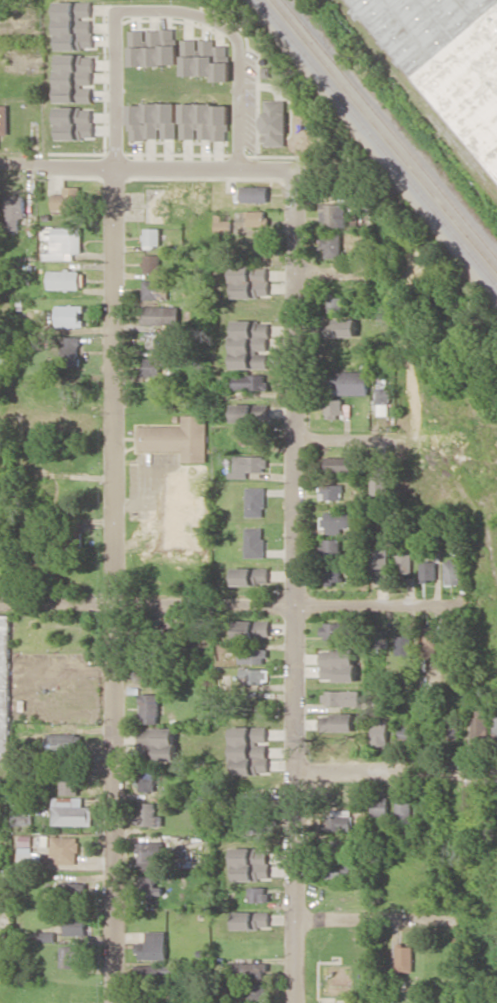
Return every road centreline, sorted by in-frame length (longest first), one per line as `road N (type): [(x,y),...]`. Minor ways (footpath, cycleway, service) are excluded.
road 1 (residential): [(114,165),(111,1002)]
road 2 (residential): [(295,1002),(292,167)]
road 3 (residential): [(446,608),(0,606)]
road 4 (residential): [(114,165),(117,12),(171,10),(204,15),(237,37),(237,166)]
road 5 (residential): [(496,768),(297,771)]
road 6 (residential): [(114,165),(292,167)]
road 7 (residential): [(460,922),(297,919)]

